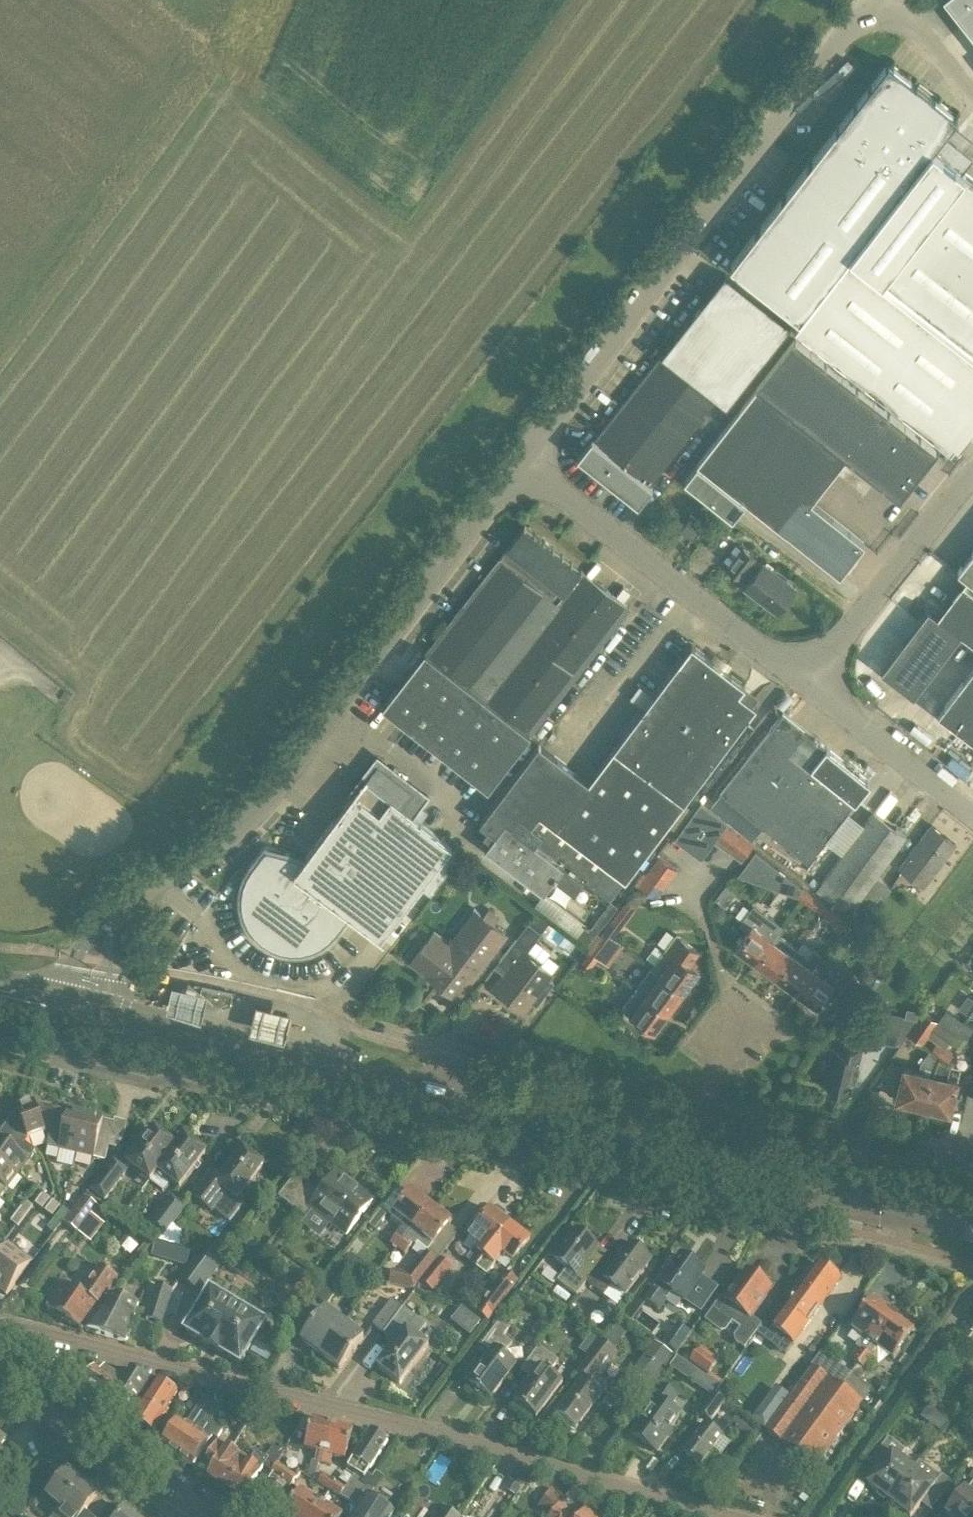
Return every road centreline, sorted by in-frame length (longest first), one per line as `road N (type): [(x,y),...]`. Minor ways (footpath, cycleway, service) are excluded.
road 1 (residential): [(727,1516),(416,1426),(0,1330)]
road 2 (unclassified): [(116,909),(240,824),(520,464)]
road 3 (unclassified): [(520,464),(811,63),(877,0)]
road 4 (primary): [(695,1155),(199,1038)]
road 5 (unclassified): [(810,681),(520,464)]
road 6 (residential): [(695,1155),(717,1075),(757,1015),(727,994),(698,893),(717,862)]
road 7 (unclassified): [(810,681),(972,476)]
road 8 (secondary): [(218,1516),(0,1380)]
road 9 (primary): [(928,1210),(695,1155)]
road 10 (unclassified): [(972,811),(810,681)]
road 11 (unclassified): [(890,0),(972,96)]

